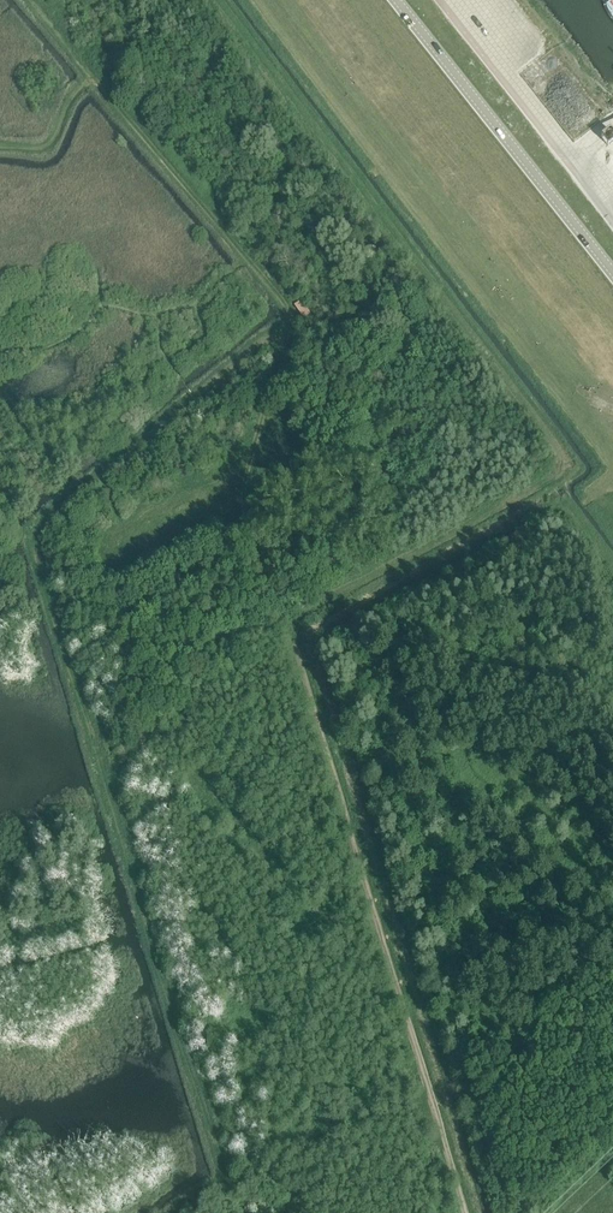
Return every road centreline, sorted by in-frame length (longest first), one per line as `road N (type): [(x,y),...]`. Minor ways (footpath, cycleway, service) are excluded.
road 1 (track): [(407,1012),(300,639),(247,528),(243,497),(287,337),(282,307),(27,0)]
road 2 (track): [(178,1212),(227,1179),(32,541),(41,518),(270,336)]
road 3 (track): [(465,1212),(450,1161),(512,1103),(532,1013),(529,877)]
road 4 (unclassified): [(396,0),(612,272)]
road 5 (track): [(0,147),(41,149),(92,78)]

